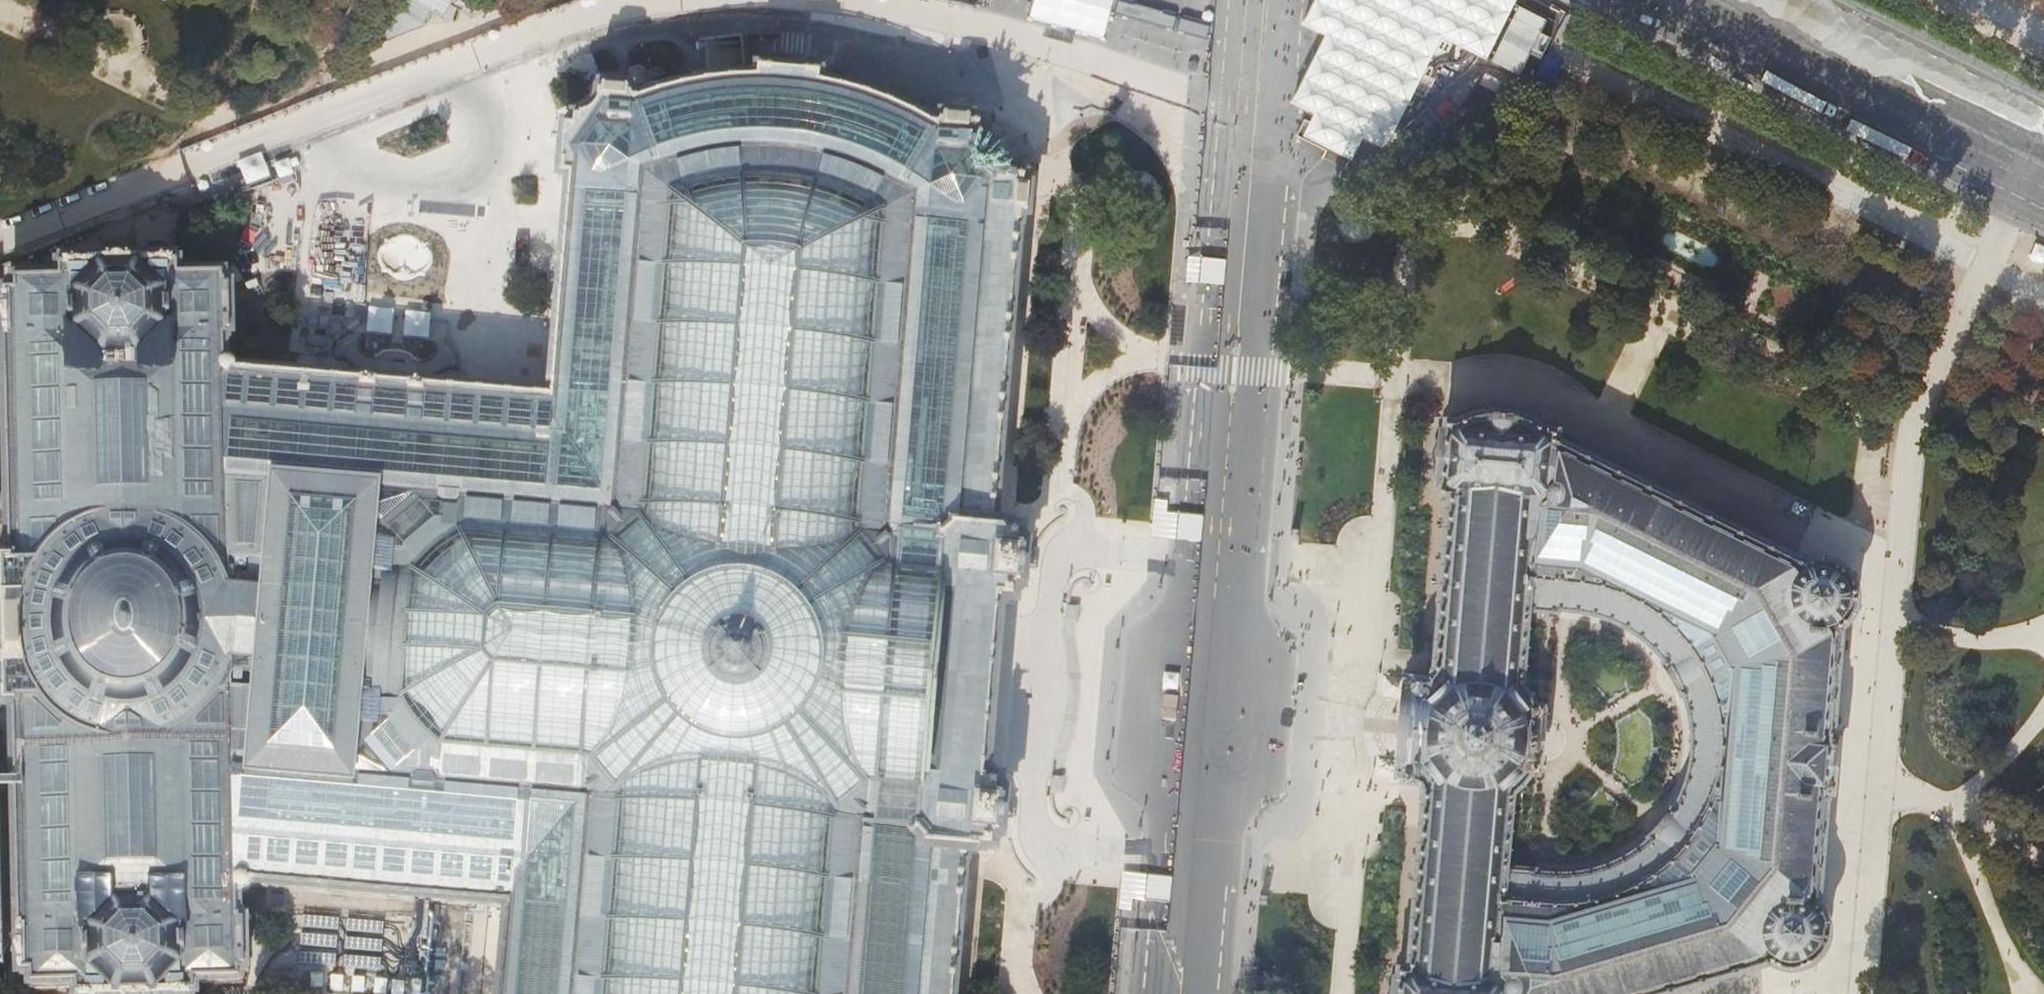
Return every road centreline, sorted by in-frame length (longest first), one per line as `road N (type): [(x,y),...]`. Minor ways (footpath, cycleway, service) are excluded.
road 1 (primary): [(1254,124),(1182,993)]
road 2 (primary): [(2043,167),(1713,0)]
road 3 (primary): [(1254,124),(1287,127),(1336,111),(1393,53),(1421,0)]
road 4 (primary): [(1265,0),(1254,124)]

